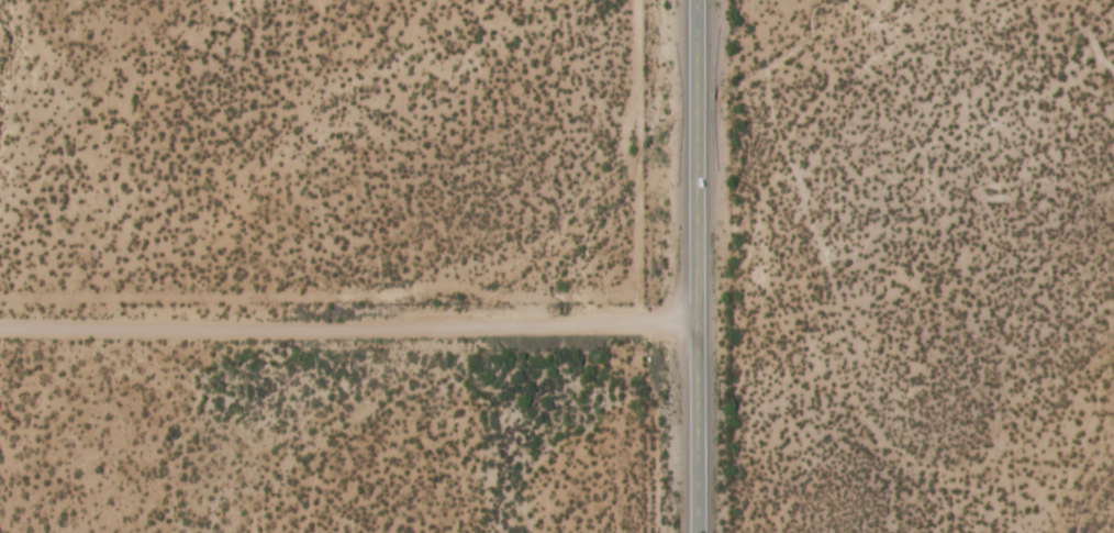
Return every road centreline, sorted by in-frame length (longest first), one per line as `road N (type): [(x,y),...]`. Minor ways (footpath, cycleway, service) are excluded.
road 1 (track): [(637,0),(637,89),(624,136),(639,191),(635,279),(625,290),(525,298),(449,287),(357,297),(0,296)]
road 2 (residential): [(692,326),(0,328)]
road 3 (primary): [(692,532),(692,0)]

